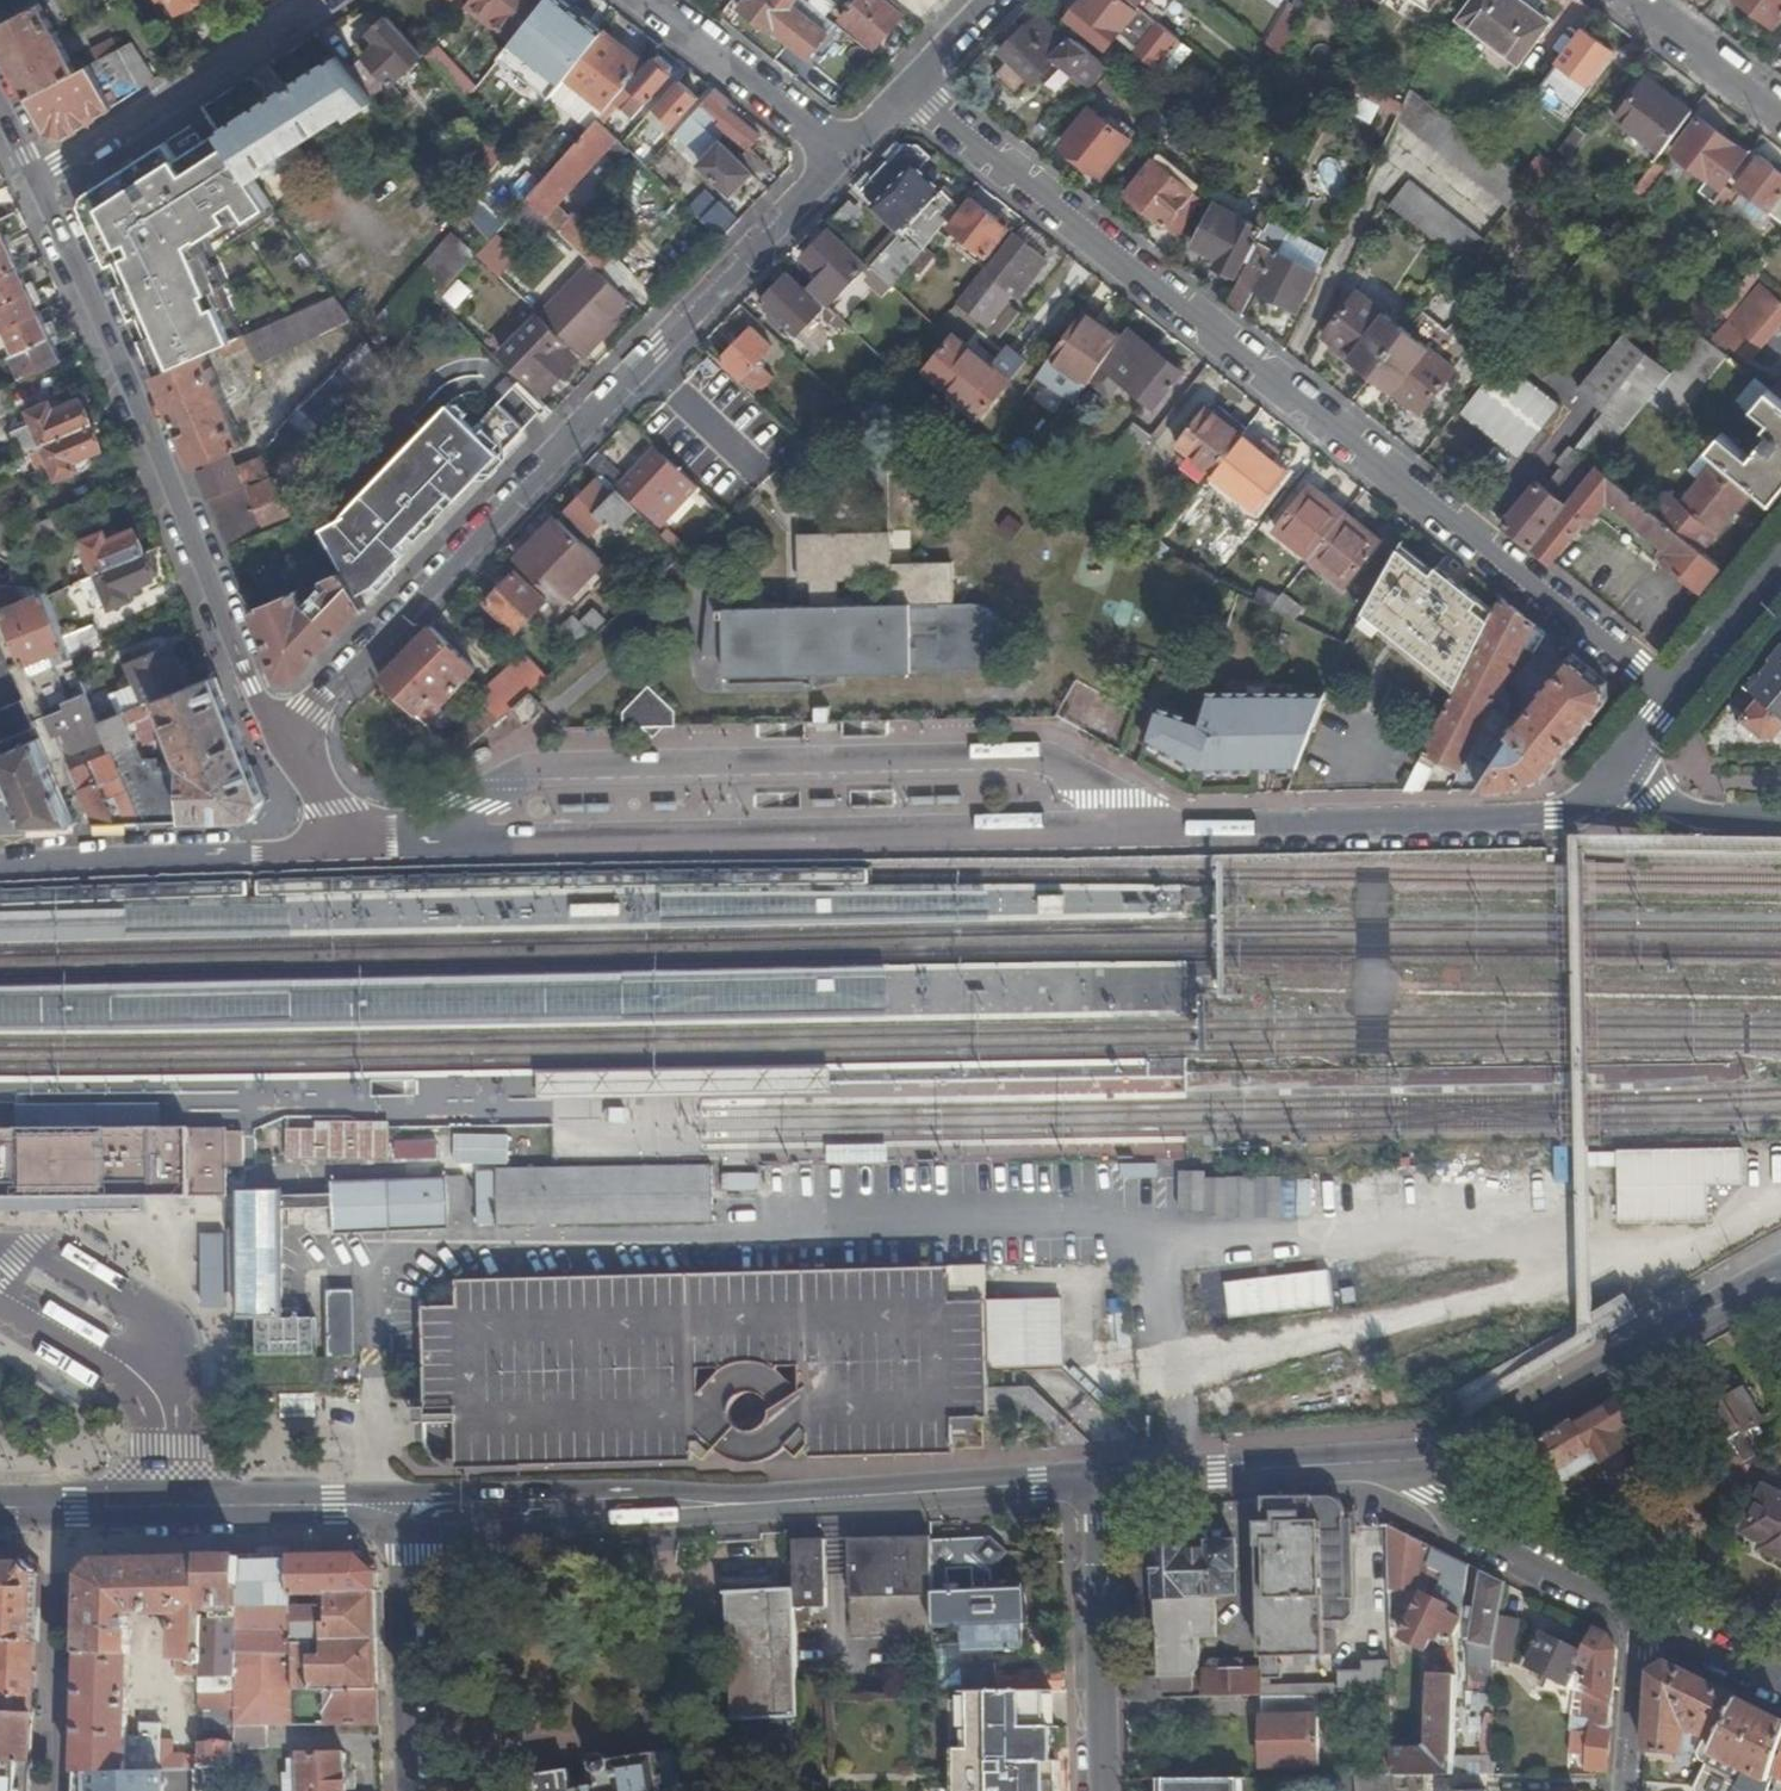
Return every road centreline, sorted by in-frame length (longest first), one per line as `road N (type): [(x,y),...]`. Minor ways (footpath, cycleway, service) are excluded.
road 1 (residential): [(1616,772),(1584,804),(1553,817),(1253,822),(1189,831),(345,838)]
road 2 (residential): [(1670,695),(911,97)]
road 3 (residential): [(294,746),(311,711),(839,153)]
road 4 (tertiary): [(1094,1482),(406,1512)]
road 5 (residential): [(294,746),(252,686),(41,176)]
road 6 (tertiary): [(1780,1276),(1477,1442),(1444,1456),(1361,1467)]
road 7 (residential): [(0,863),(253,855),(345,838)]
road 8 (residential): [(325,0),(41,176)]
road 9 (residential): [(1361,1467),(1640,1622)]
road 10 (residential): [(1099,1790),(1094,1482)]
road 11 (residential): [(49,1790),(57,1509)]
road 12 (residential): [(406,1512),(413,1790)]
road 13 (tertiary): [(1361,1467),(1094,1482)]
road 14 (residential): [(647,0),(839,153)]
road 15 (tertiary): [(406,1512),(168,1507)]
road 16 (residential): [(1632,0),(1780,116)]
road 17 (unclassified): [(1780,820),(1698,817),(1616,772)]
road 18 (residential): [(1670,695),(1780,563)]
road 19 (residential): [(1640,1622),(1627,1790)]
road 20 (residential): [(1640,1622),(1780,1690)]
road 21 (residential): [(911,97),(1000,0)]

